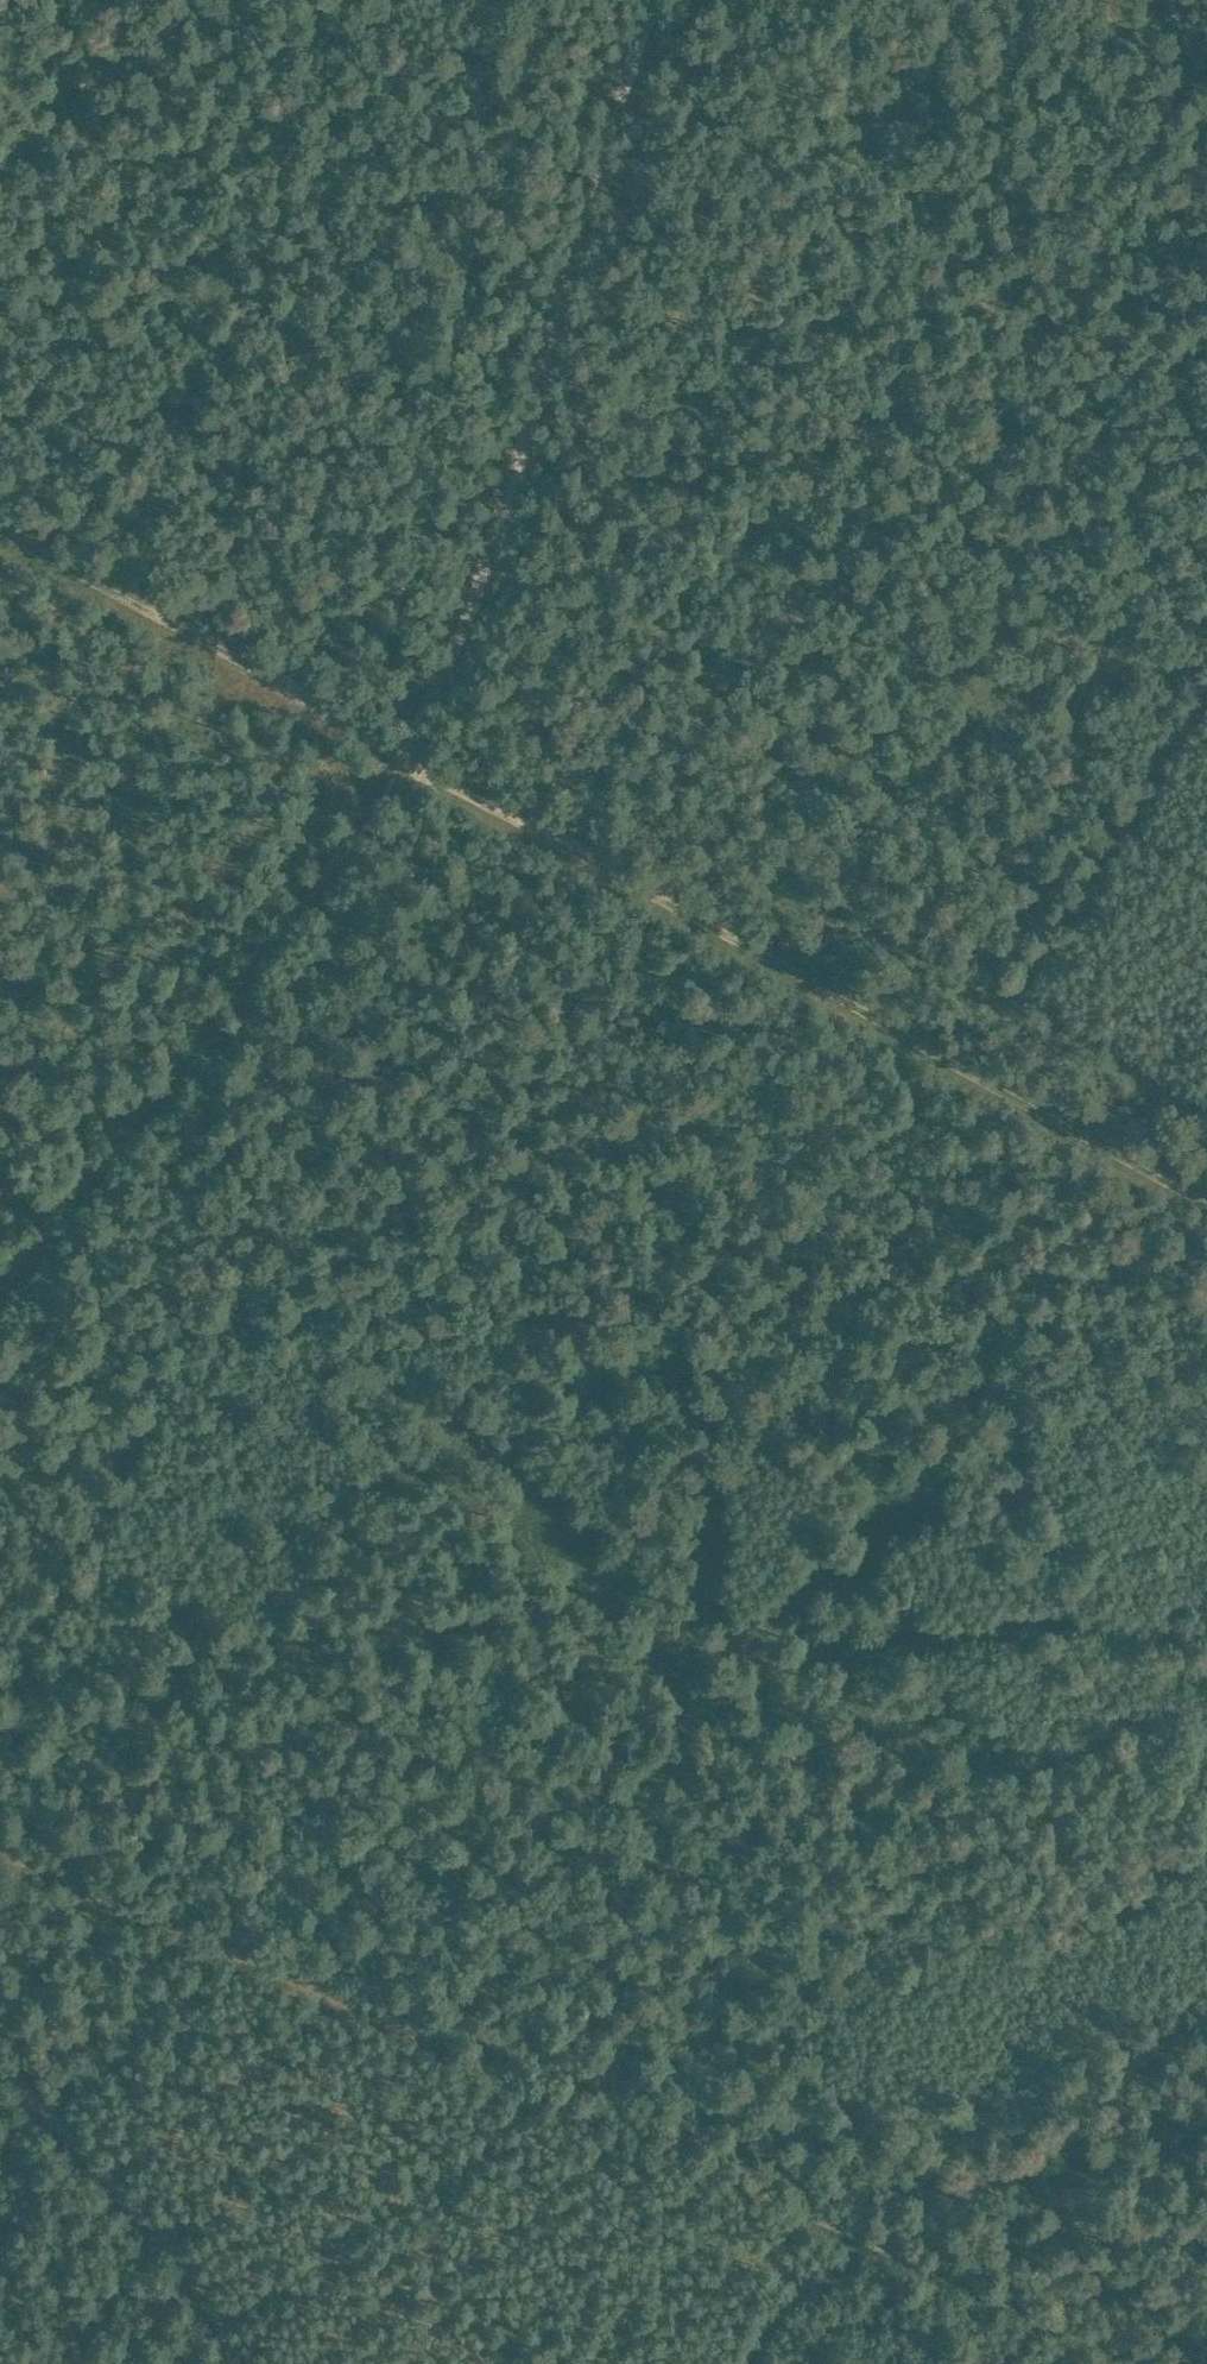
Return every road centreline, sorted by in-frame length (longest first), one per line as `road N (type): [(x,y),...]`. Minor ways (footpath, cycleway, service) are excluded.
road 1 (track): [(0,542),(1206,1214)]
road 2 (track): [(0,1847),(1181,2363)]
road 3 (track): [(642,0),(454,681),(407,769)]
road 4 (track): [(407,769),(0,1282)]
road 5 (track): [(0,2065),(191,2282),(226,2363)]

